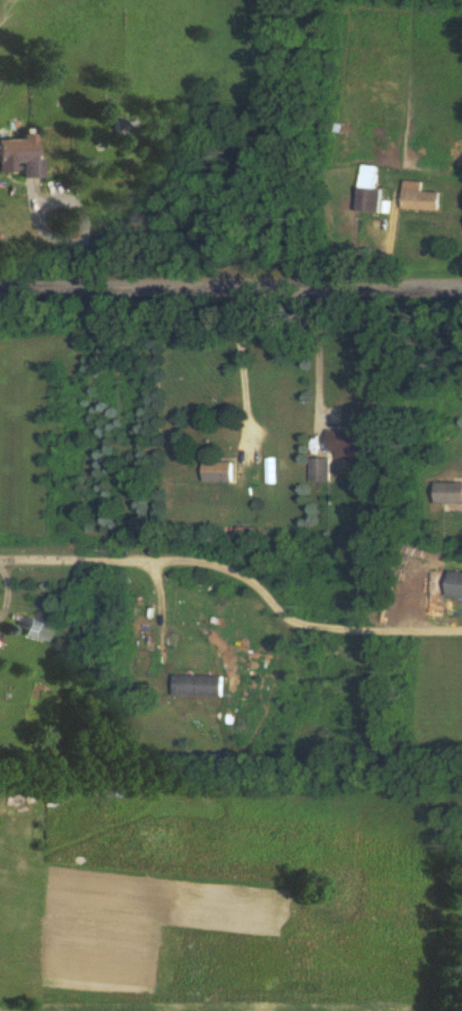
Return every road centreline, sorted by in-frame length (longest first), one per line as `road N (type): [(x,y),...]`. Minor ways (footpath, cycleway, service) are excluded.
road 1 (residential): [(0,290),(461,290)]
road 2 (residential): [(0,559),(216,563),(248,579),(286,621),(335,628)]

